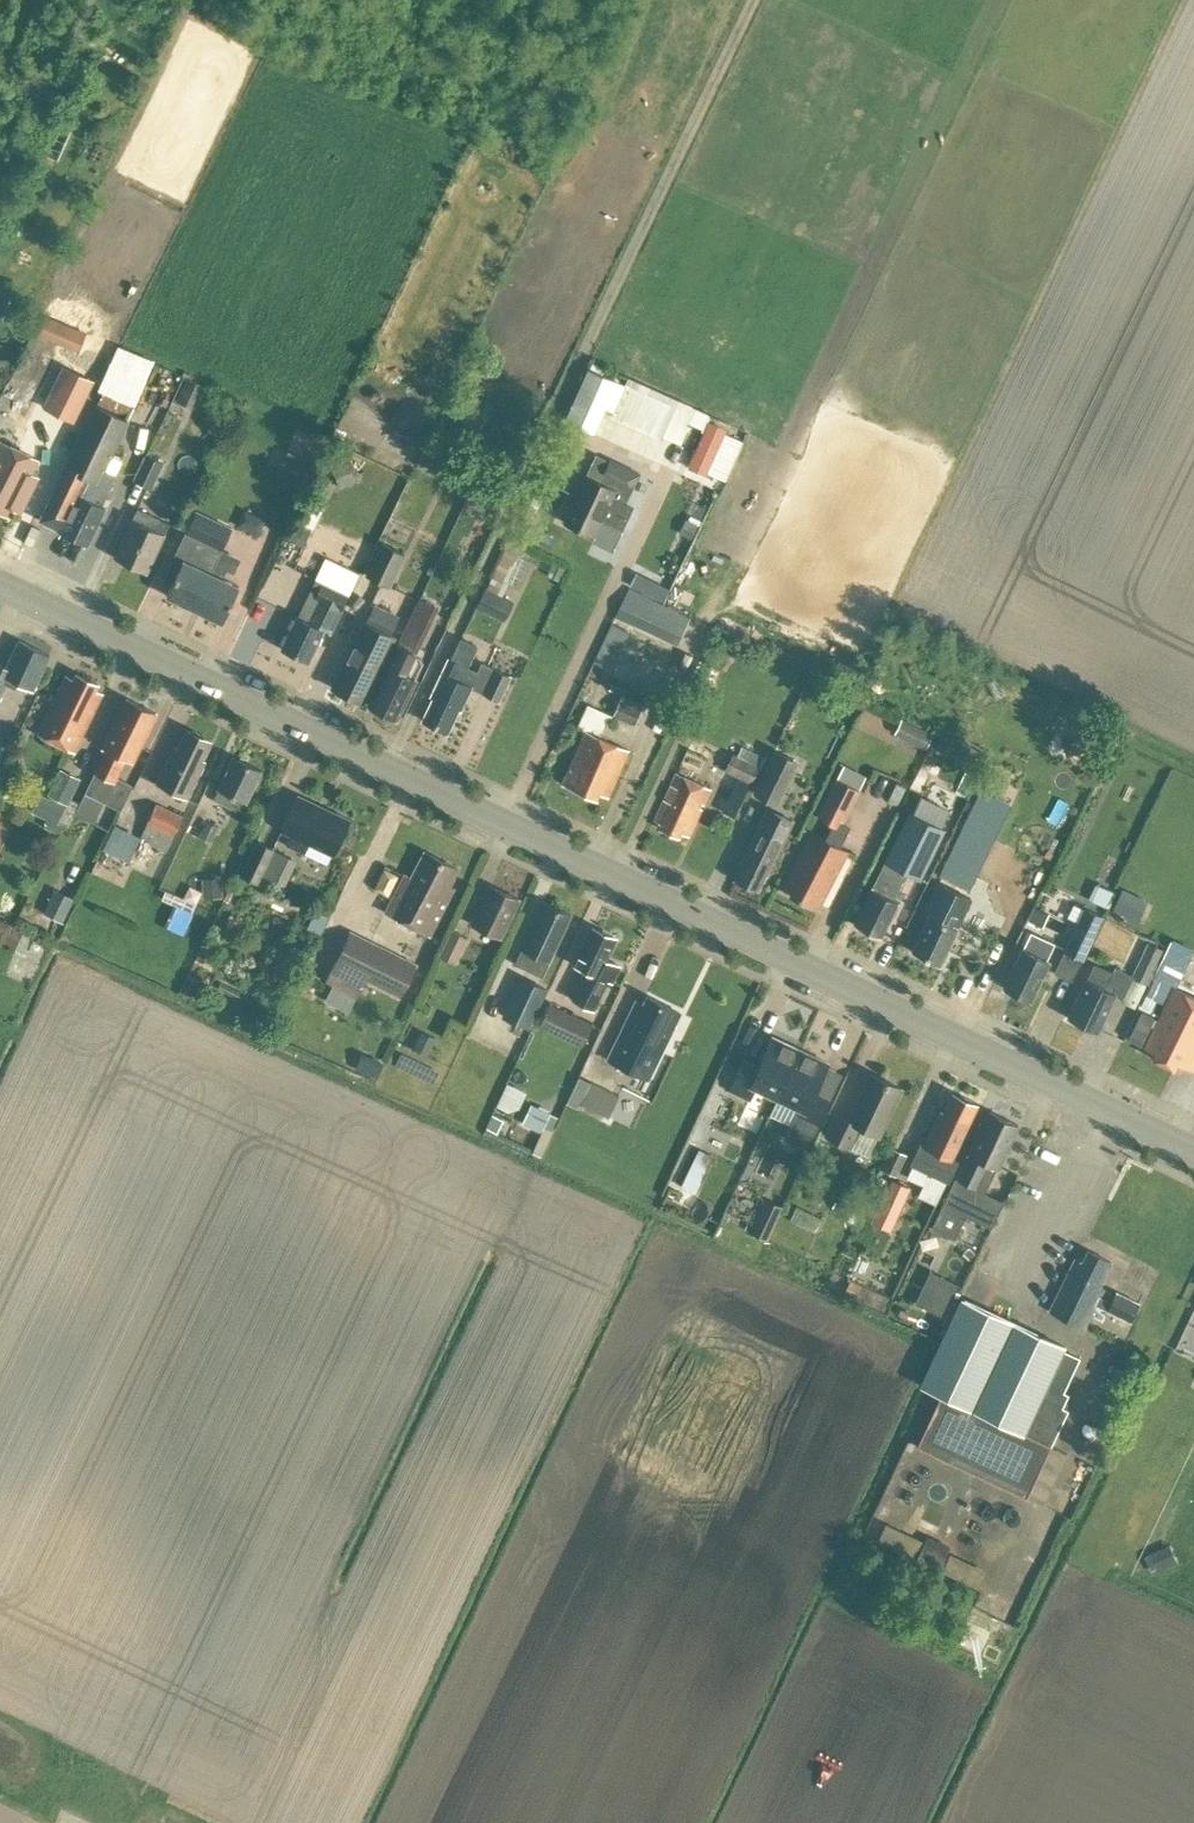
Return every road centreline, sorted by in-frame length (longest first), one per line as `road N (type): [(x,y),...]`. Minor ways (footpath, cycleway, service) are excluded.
road 1 (primary): [(1193,1151),(389,768)]
road 2 (unclassified): [(389,768),(755,0)]
road 3 (primary): [(389,768),(0,586)]

